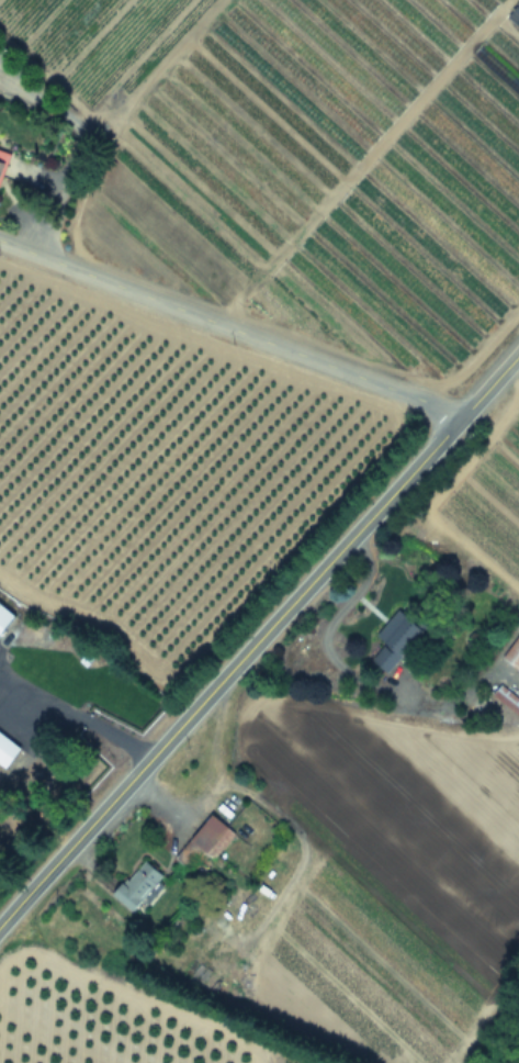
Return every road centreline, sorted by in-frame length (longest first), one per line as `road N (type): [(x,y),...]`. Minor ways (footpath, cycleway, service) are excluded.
road 1 (tertiary): [(0,926),(462,417)]
road 2 (residential): [(462,417),(0,242)]
road 3 (track): [(496,0),(216,324)]

